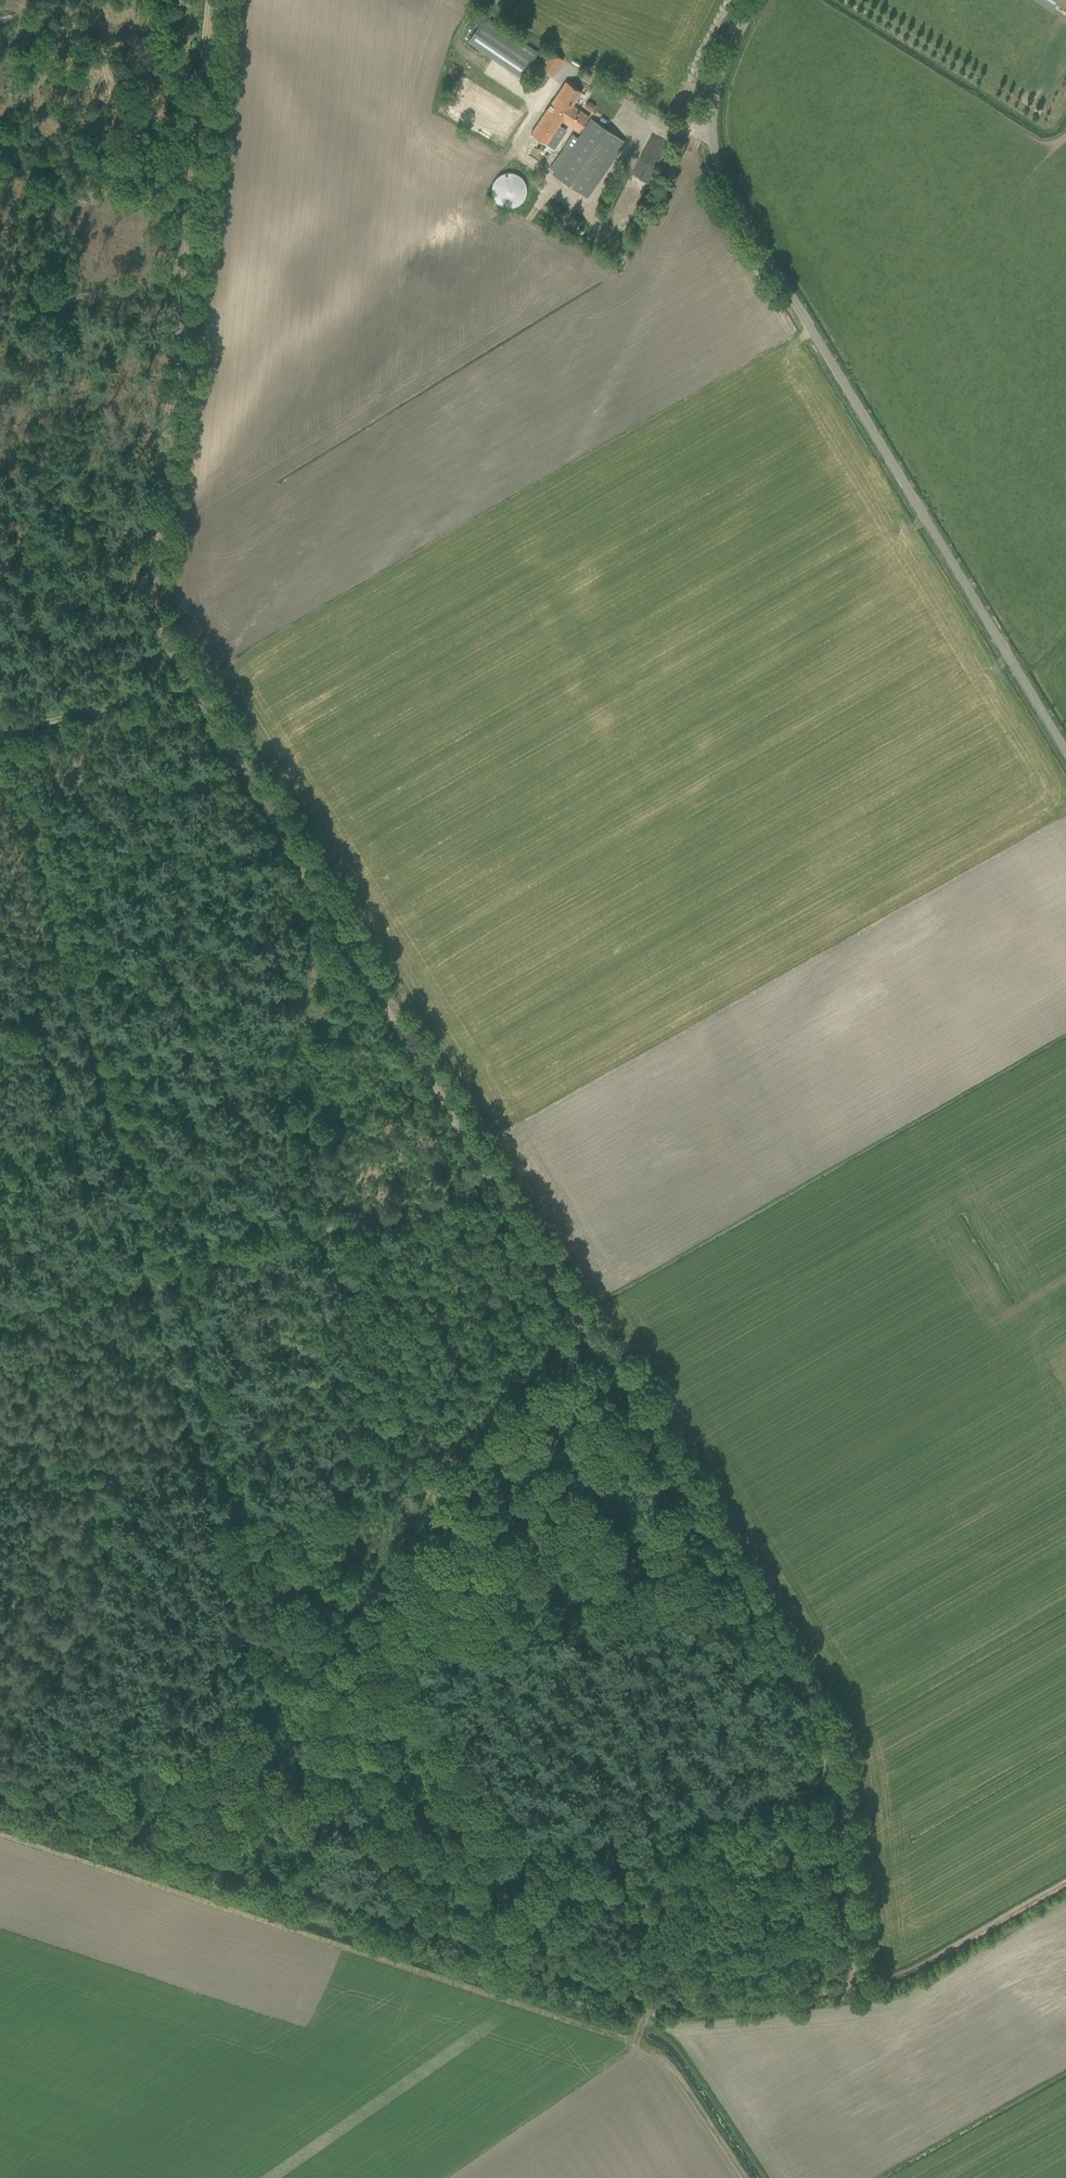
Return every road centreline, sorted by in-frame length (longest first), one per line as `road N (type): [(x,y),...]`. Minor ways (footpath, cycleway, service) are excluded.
road 1 (track): [(853,1993),(824,1736),(153,627),(209,0)]
road 2 (track): [(853,1993),(724,2006),(631,1995),(0,1788)]
road 3 (unclassified): [(1065,751),(724,183),(713,146),(713,91),(754,0)]
road 4 (track): [(1065,1886),(898,1983),(853,1993)]
road 5 (track): [(0,738),(189,686)]

